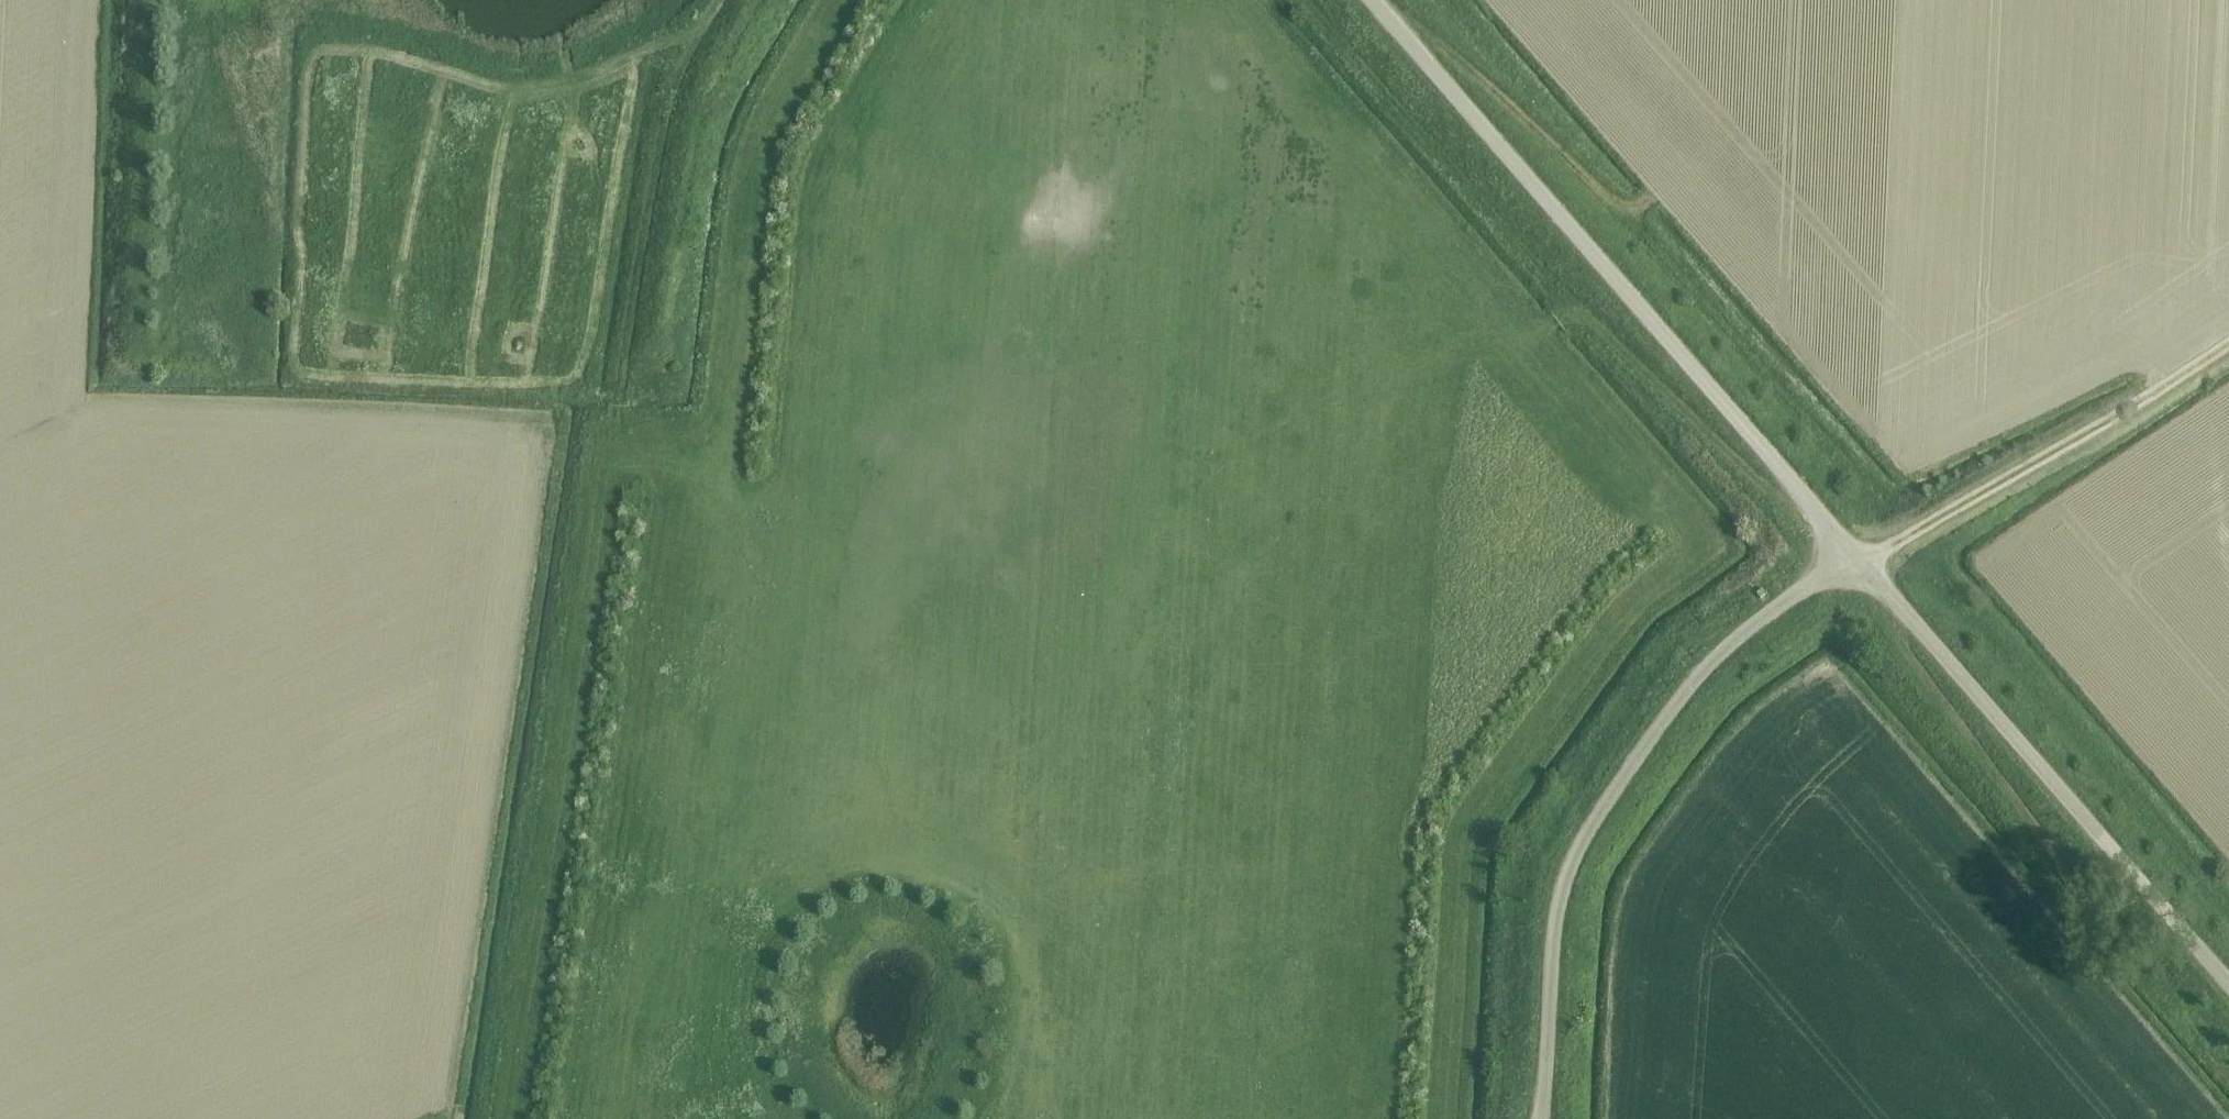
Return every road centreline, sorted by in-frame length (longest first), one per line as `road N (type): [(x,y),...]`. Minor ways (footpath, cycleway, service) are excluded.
road 1 (unclassified): [(1849,552),(1373,0)]
road 2 (unclassified): [(1542,1118),(1558,897),(1573,853),(1685,687),(1849,552)]
road 3 (unclassified): [(2228,984),(1849,552)]

